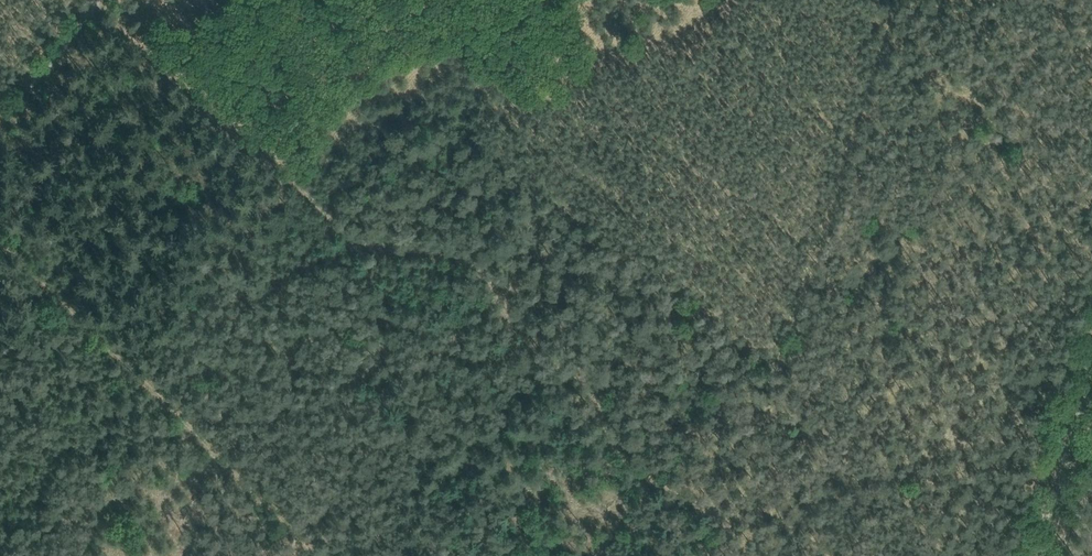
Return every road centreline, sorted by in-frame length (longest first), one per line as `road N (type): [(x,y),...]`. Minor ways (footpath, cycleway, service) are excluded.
road 1 (track): [(95,13),(364,242),(404,254),(460,251),(492,278),(510,302),(524,360),(571,363),(610,445),(673,486),(741,502),(722,555)]
road 2 (track): [(907,0),(741,502)]
road 3 (track): [(1091,365),(1038,555)]
road 4 (track): [(0,138),(95,13)]

